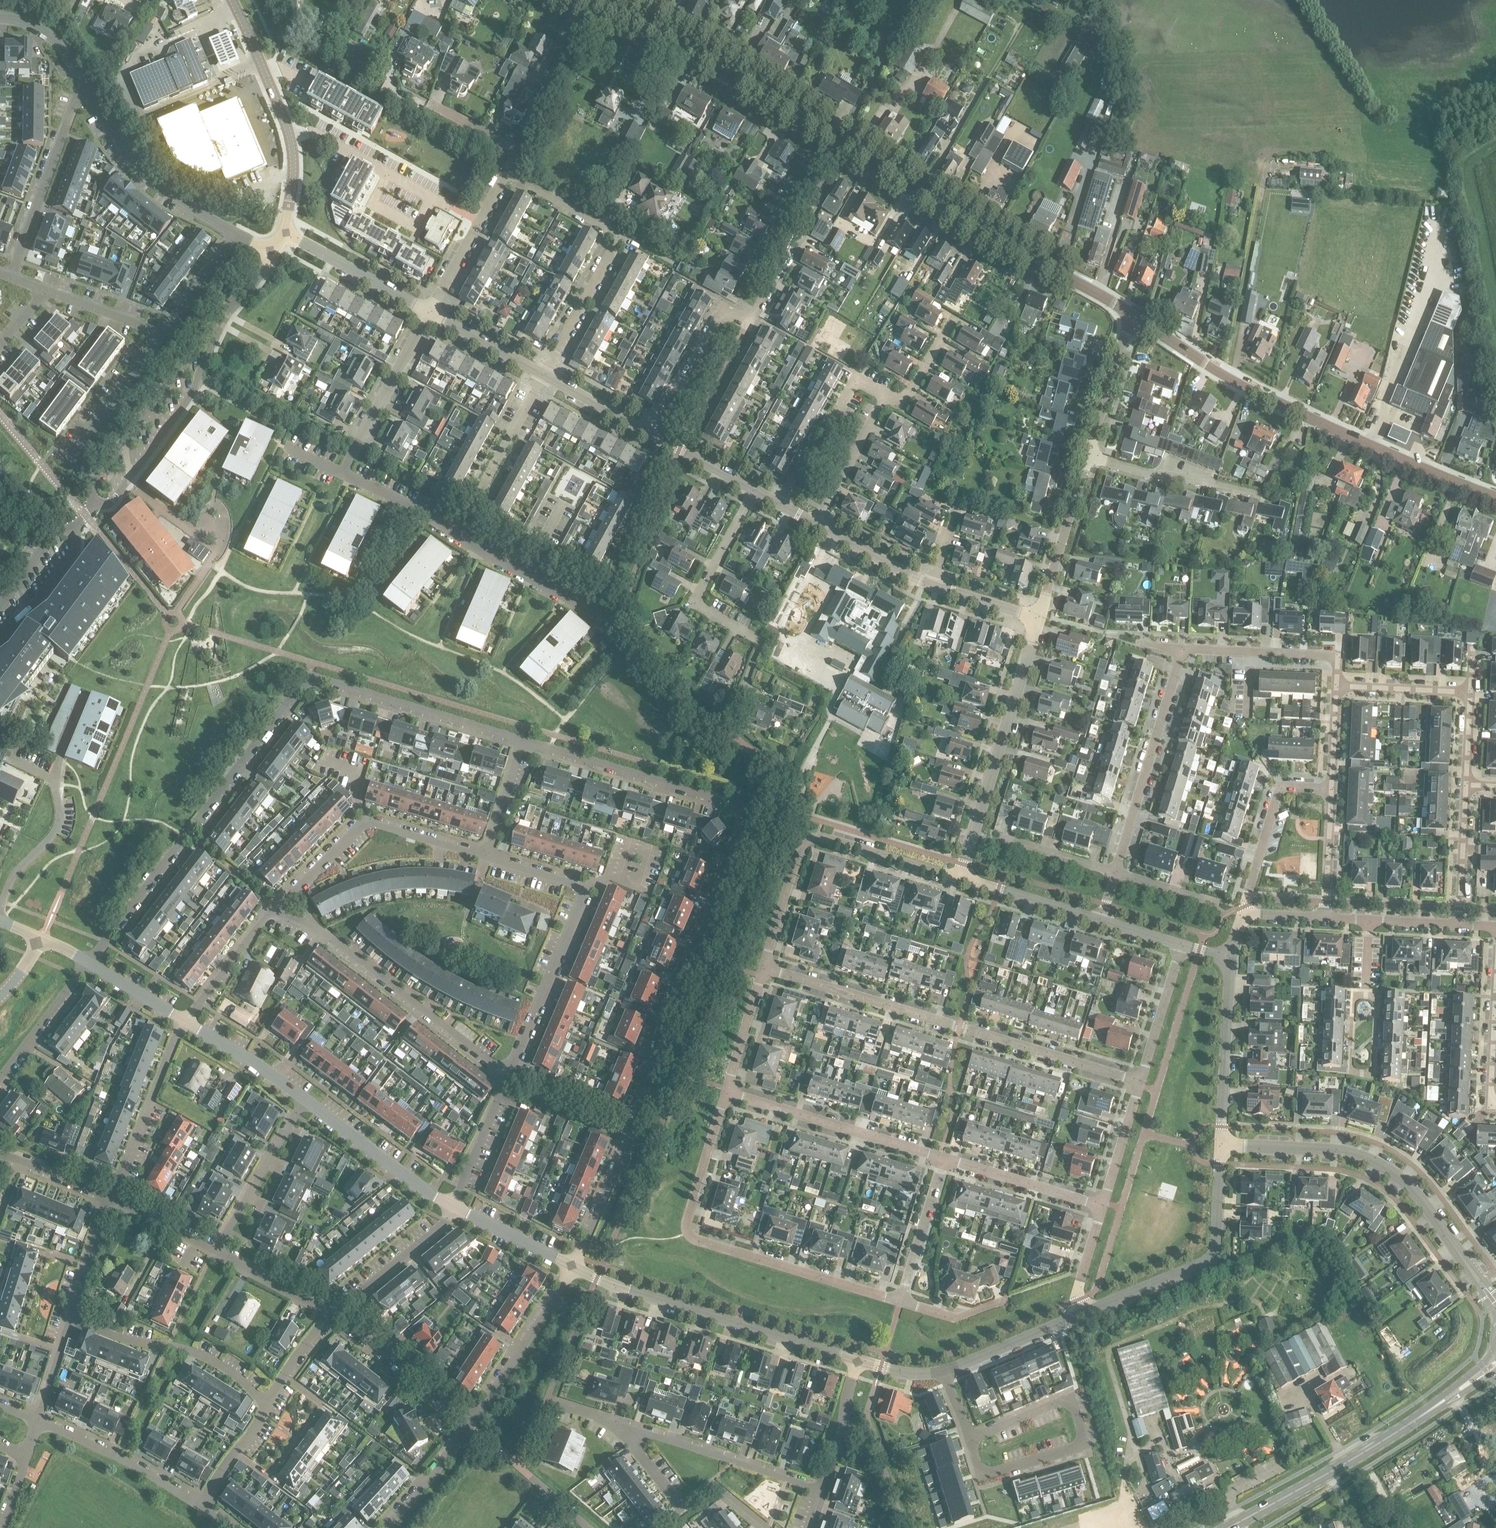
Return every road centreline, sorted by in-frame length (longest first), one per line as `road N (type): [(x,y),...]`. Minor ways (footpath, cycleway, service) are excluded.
road 1 (residential): [(520,739),(747,811),(574,1267)]
road 2 (tertiary): [(1136,316),(975,232),(704,63),(573,0)]
road 3 (residential): [(91,965),(313,680),(520,739)]
road 4 (tertiary): [(1495,497),(1272,400),(1136,316)]
road 5 (residential): [(1141,1083),(764,968)]
road 6 (residential): [(901,1302),(692,1238),(688,1220),(727,1091)]
road 7 (unclassified): [(1495,1303),(1420,1200),(1377,1164),(1313,1149),(1221,1145)]
road 8 (residential): [(1040,616),(1136,316)]
road 9 (primary): [(1226,1527),(1495,1365)]
road 10 (residential): [(486,857),(582,891),(508,1074)]
road 11 (residential): [(574,1267),(858,1360)]
road 12 (residential): [(342,474),(603,616)]
road 13 (residential): [(764,968),(799,850),(813,838),(961,878)]
road 14 (residential): [(506,174),(617,232),(544,376)]
road 15 (residential): [(961,878),(1040,616)]
road 16 (residential): [(653,436),(723,308),(749,322),(791,245)]
road 17 (residential): [(1083,1313),(1213,1256),(1221,1145)]
road 18 (residential): [(315,927),(508,1074)]
road 19 (residential): [(1116,873),(1182,651)]
road 20 (residential): [(944,1159),(727,1091)]
road 21 (residential): [(219,328),(199,342),(93,483),(92,509)]
road 22 (residential): [(92,509),(111,502),(192,393),(219,328)]
road 23 (residential): [(295,893),(366,821),(486,857)]
road 24 (residential): [(71,1316),(119,1337),(208,1358),(268,1406)]
road 25 (residential): [(85,84),(140,167),(237,236)]
road 26 (residential): [(823,1489),(621,1426)]
road 27 (residential): [(764,1527),(714,1485),(684,1511),(621,1426)]
road 28 (residential): [(85,84),(12,278)]
road 29 (residential): [(762,641),(699,602),(755,490)]
road 30 (residential): [(970,1440),(982,1476),(1085,1445),(1072,1397)]
road 31 (residential): [(110,1196),(184,1021)]
road 32 (residential): [(459,211),(313,133),(290,137)]
road 33 (residential): [(471,1424),(574,1267)]
road 34 (residential): [(1221,1145),(1230,959)]
road 35 (residential): [(1182,651),(1338,656),(1337,686)]
road 36 (residential): [(1244,914),(1280,787),(1332,788)]
road 37 (residential): [(342,474),(430,313)]
road 38 (residential): [(39,1418),(125,1457),(199,1505)]
road 39 (residential): [(305,1099),(453,1206)]
road 40 (residential): [(779,504),(856,380),(886,395)]
road 41 (residential): [(285,1376),(323,1403),(267,1477),(236,1453)]
road 42 (residential): [(471,1424),(333,1314)]
road 43 (residential): [(305,1099),(216,1251)]
road 44 (residential): [(60,1352),(20,1340),(47,1253),(86,1265)]
road 45 (residential): [(1103,1206),(944,1159)]
road 46 (residential): [(430,313),(285,233)]
road 47 (residential): [(333,1314),(447,1221),(453,1206)]
road 48 (residential): [(430,313),(506,174)]
road 49 (residential): [(160,333),(67,453)]
road 50 (residential): [(0,648),(77,549),(79,523)]
road 51 (residential): [(0,1086),(91,965)]
road 52 (residential): [(901,1302),(944,1159)]
road 53 (residential): [(290,137),(232,0)]
road 54 (residential): [(946,1370),(1083,1313)]
road 55 (residential): [(473,504),(544,376)]
road 56 (residential): [(817,524),(886,395)]
road 57 (residential): [(1100,921),(961,878)]
road 58 (residential): [(184,1021),(305,1099)]
road 59 (residential): [(184,1021),(276,911)]
road 60 (residential): [(1141,1083),(1182,946)]
road 61 (residential): [(508,1074),(453,1206)]
road 62 (residential): [(1459,925),(1467,785)]
road 63 (residential): [(381,1527),(471,1424)]
road 64 (residential): [(453,1206),(574,1267)]
road 65 (residential): [(823,1489),(858,1360)]
road 66 (residential): [(1337,686),(1470,692)]
road 67 (residential): [(333,1314),(216,1251)]
road 68 (residential): [(933,587),(817,524)]
road 69 (residential): [(544,376),(430,313)]
road 70 (residential): [(1332,788),(1326,918)]
road 71 (residential): [(992,837),(1116,873)]
road 72 (residential): [(1103,1206),(1141,1083)]
road 73 (residential): [(727,1091),(764,968)]
road 74 (residential): [(653,436),(544,376)]
road 75 (residential): [(237,236),(160,333)]
road 76 (residential): [(44,290),(160,333)]
road 77 (residential): [(486,857),(520,739)]
road 78 (residential): [(506,174),(509,145),(429,104)]

